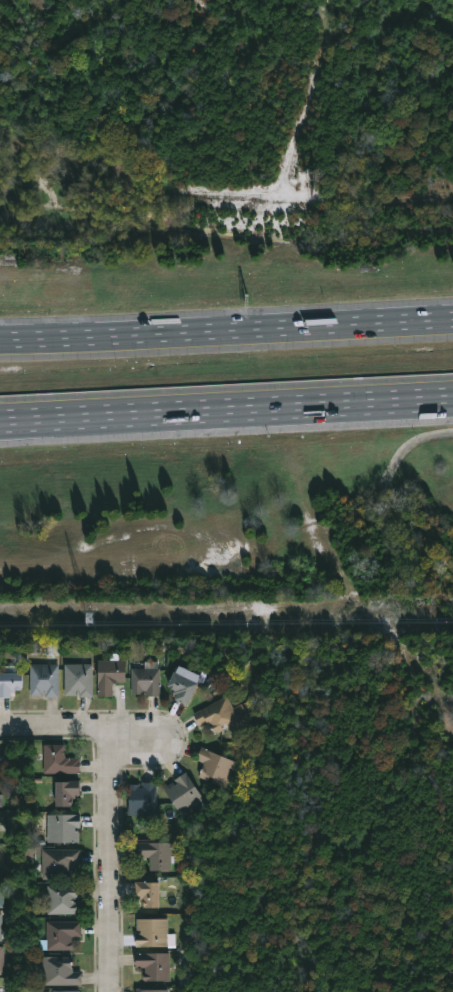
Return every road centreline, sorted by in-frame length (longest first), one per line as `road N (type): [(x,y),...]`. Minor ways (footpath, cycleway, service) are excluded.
road 1 (motorway): [(452,319),(0,340)]
road 2 (motorway): [(0,422),(437,399)]
road 3 (residential): [(112,991),(111,740)]
road 4 (residential): [(111,740),(103,727),(0,727)]

